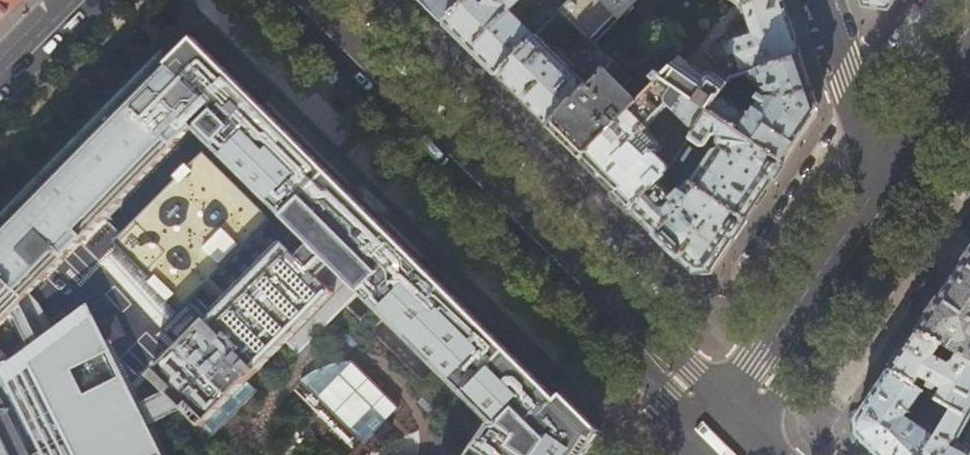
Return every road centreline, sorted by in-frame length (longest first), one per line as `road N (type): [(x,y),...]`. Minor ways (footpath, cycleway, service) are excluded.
road 1 (tertiary): [(730,433),(290,0)]
road 2 (tertiary): [(730,433),(889,193)]
road 3 (residential): [(824,0),(889,193)]
road 4 (tertiary): [(889,193),(969,74)]
road 5 (tertiary): [(0,87),(84,0)]

